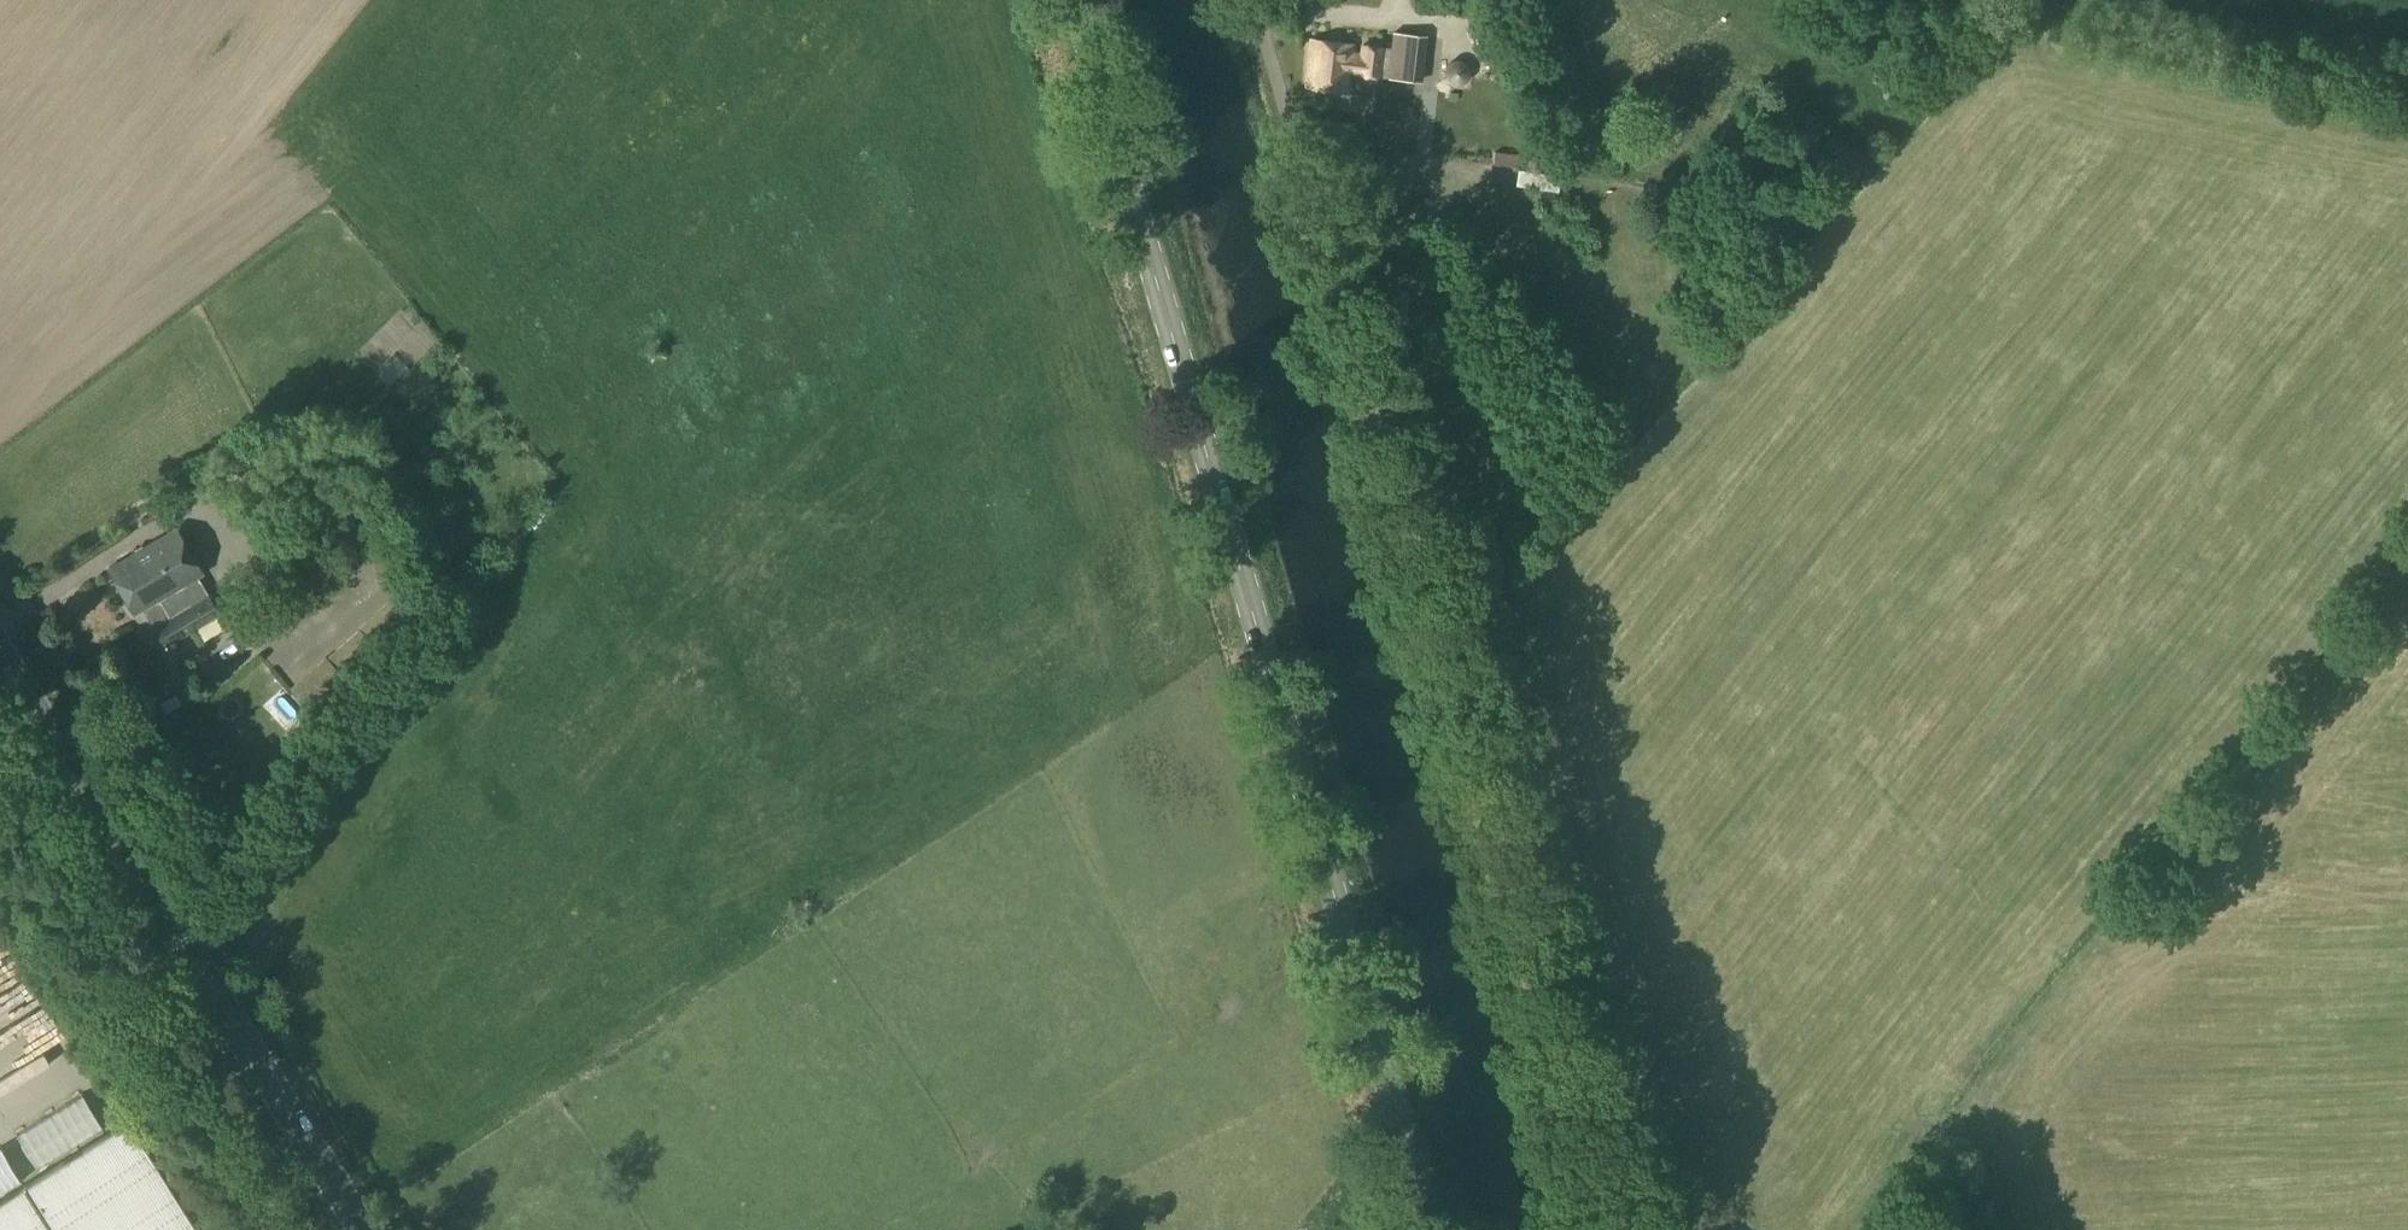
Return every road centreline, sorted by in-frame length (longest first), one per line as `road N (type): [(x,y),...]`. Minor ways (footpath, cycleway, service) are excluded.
road 1 (secondary): [(1423,1229),(1076,0)]
road 2 (secondary): [(359,1229),(0,657)]

